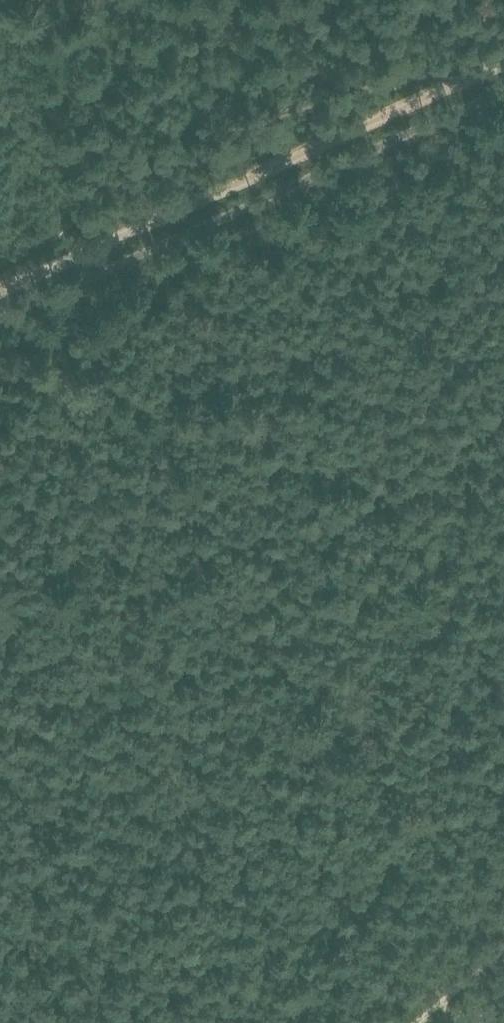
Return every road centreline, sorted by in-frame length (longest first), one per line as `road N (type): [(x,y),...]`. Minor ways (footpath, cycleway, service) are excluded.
road 1 (track): [(0,293),(503,66)]

